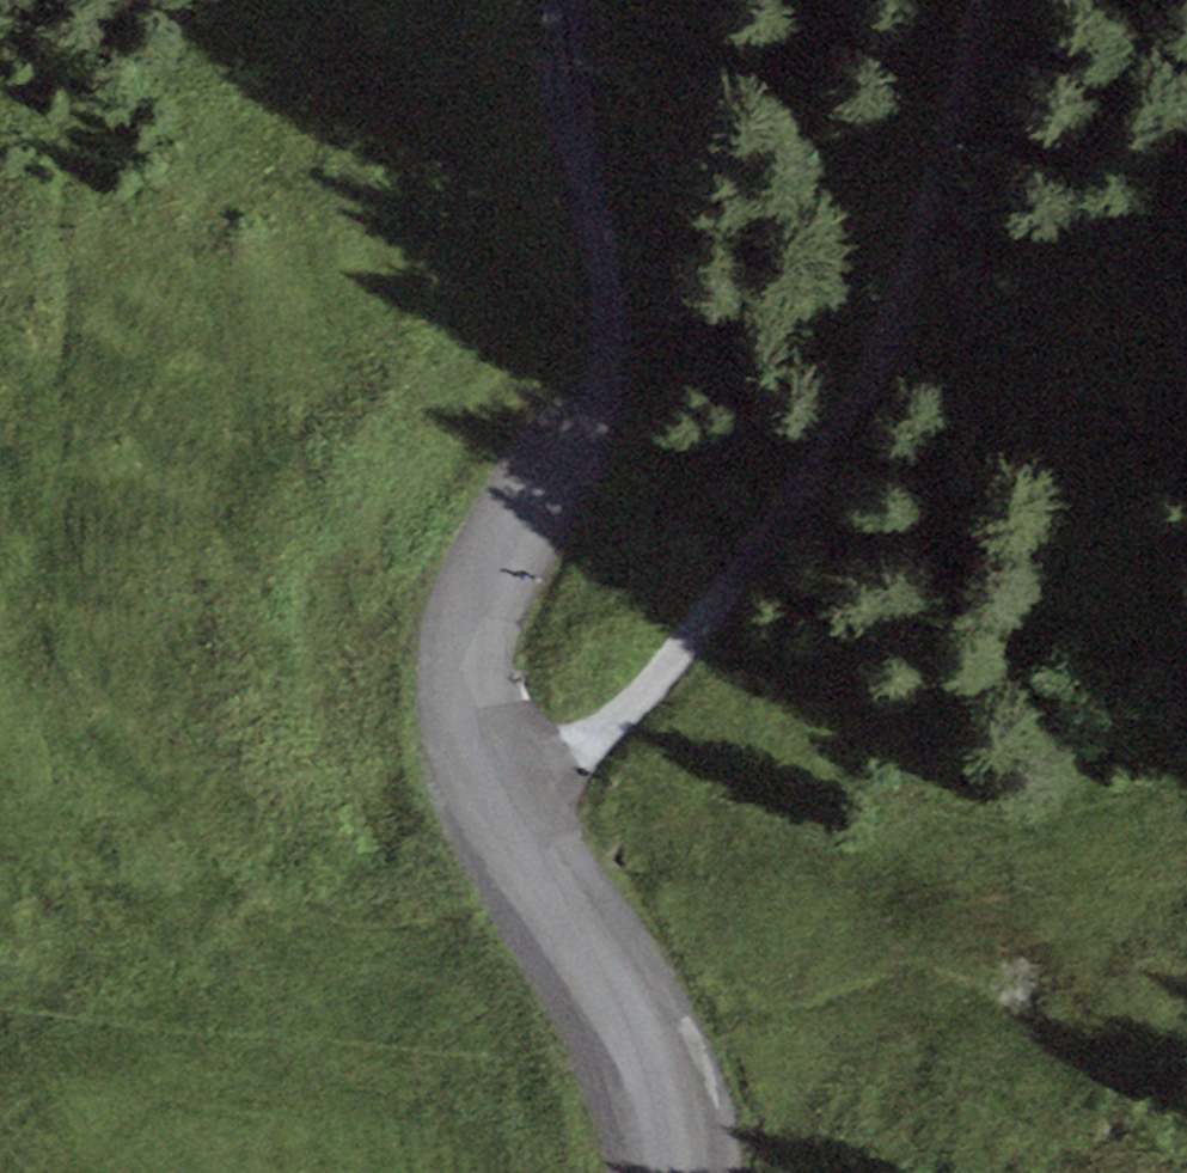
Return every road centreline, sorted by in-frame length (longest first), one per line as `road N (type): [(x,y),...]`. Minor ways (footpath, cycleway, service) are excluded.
road 1 (unclassified): [(974,0),(901,271),(745,578),(628,714),(556,779),(502,814)]
road 2 (unclassified): [(502,814),(465,704),(473,619),(595,394),(609,340),(554,0)]
road 3 (unclassified): [(502,814),(645,1034),(674,1107),(682,1172)]

